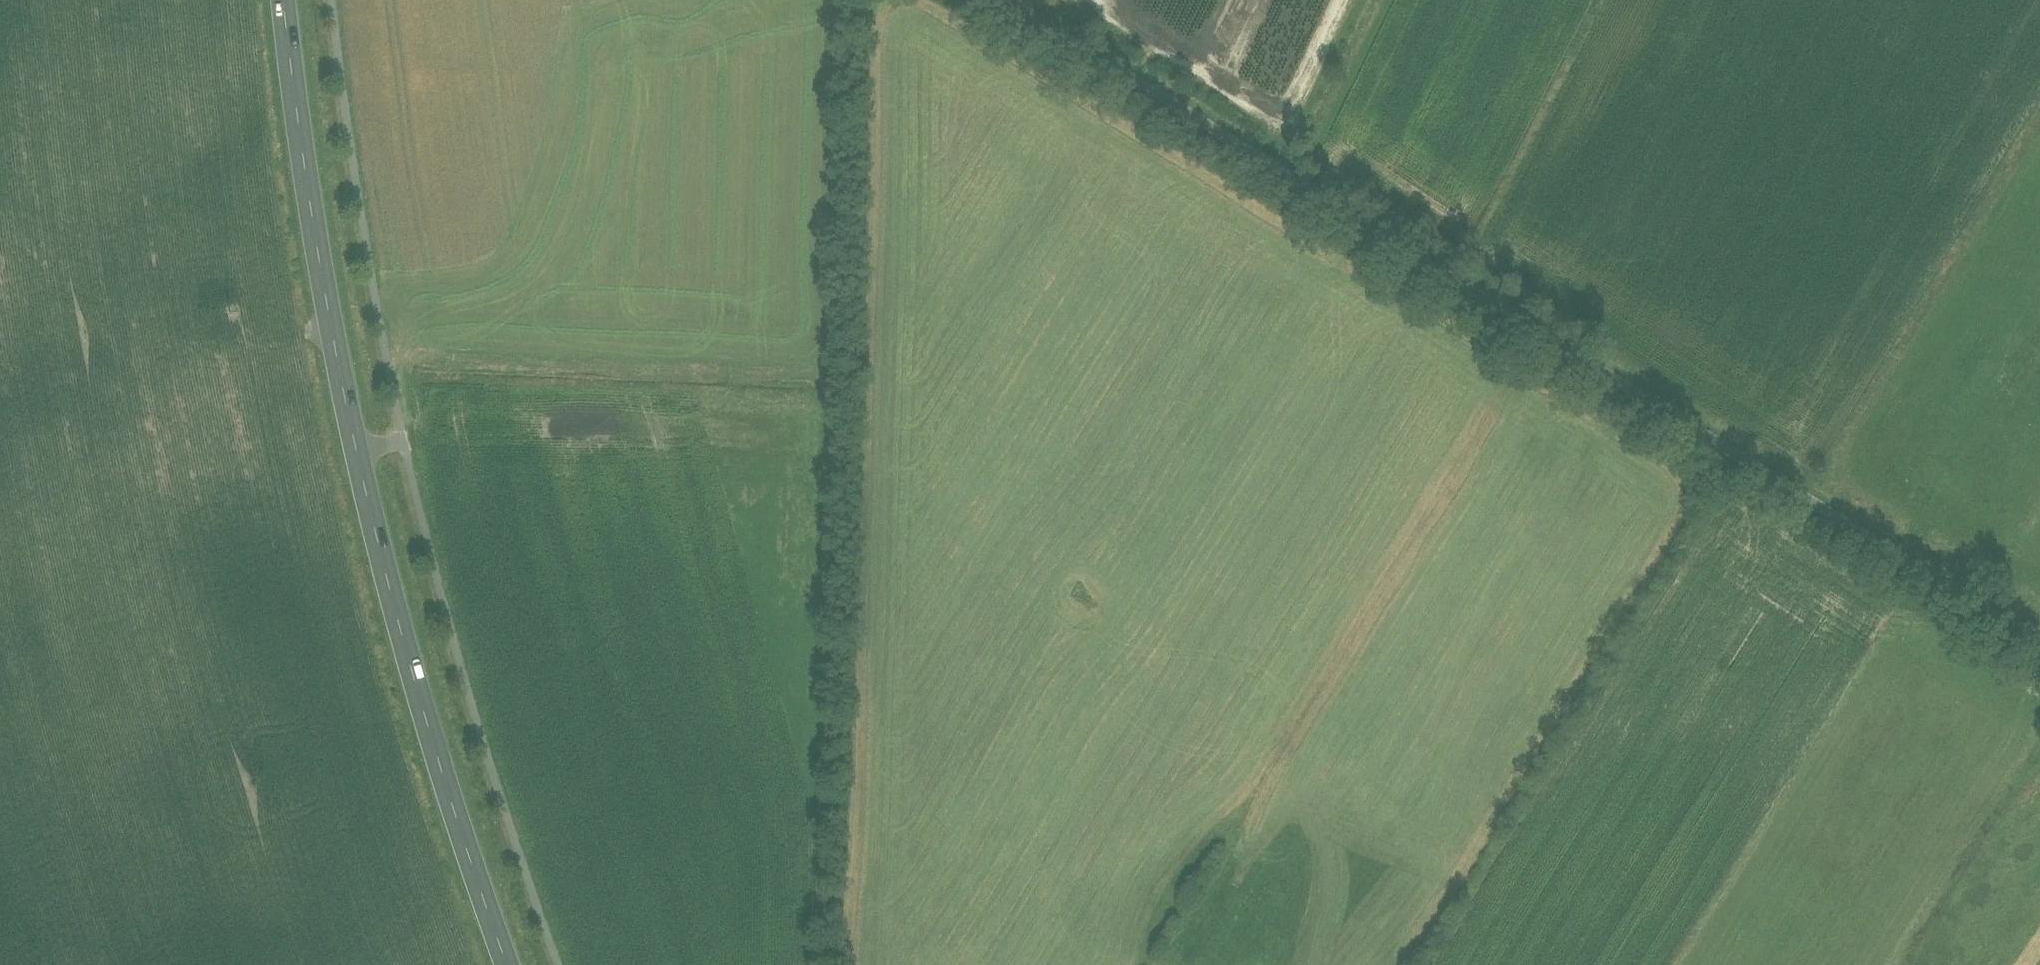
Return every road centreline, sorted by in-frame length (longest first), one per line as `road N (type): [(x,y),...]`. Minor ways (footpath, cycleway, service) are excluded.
road 1 (residential): [(2039,654),(1922,589),(1398,258),(1015,0)]
road 2 (tertiary): [(280,0),(324,307),(382,570),(506,964)]

